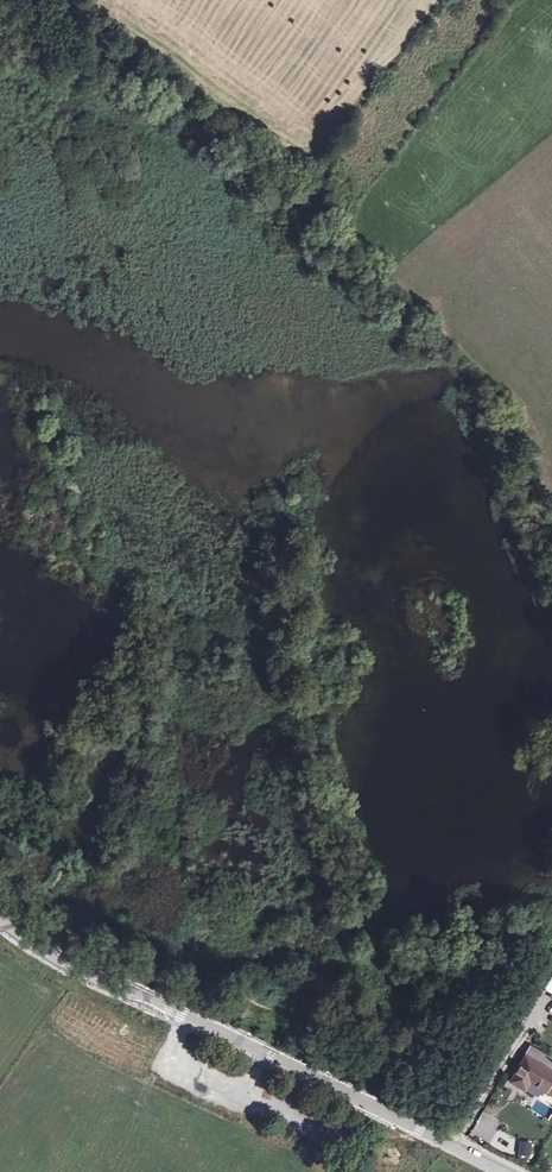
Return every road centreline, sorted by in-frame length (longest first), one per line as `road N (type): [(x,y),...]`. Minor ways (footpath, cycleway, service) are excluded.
road 1 (tertiary): [(499,1171),(83,969),(0,917)]

